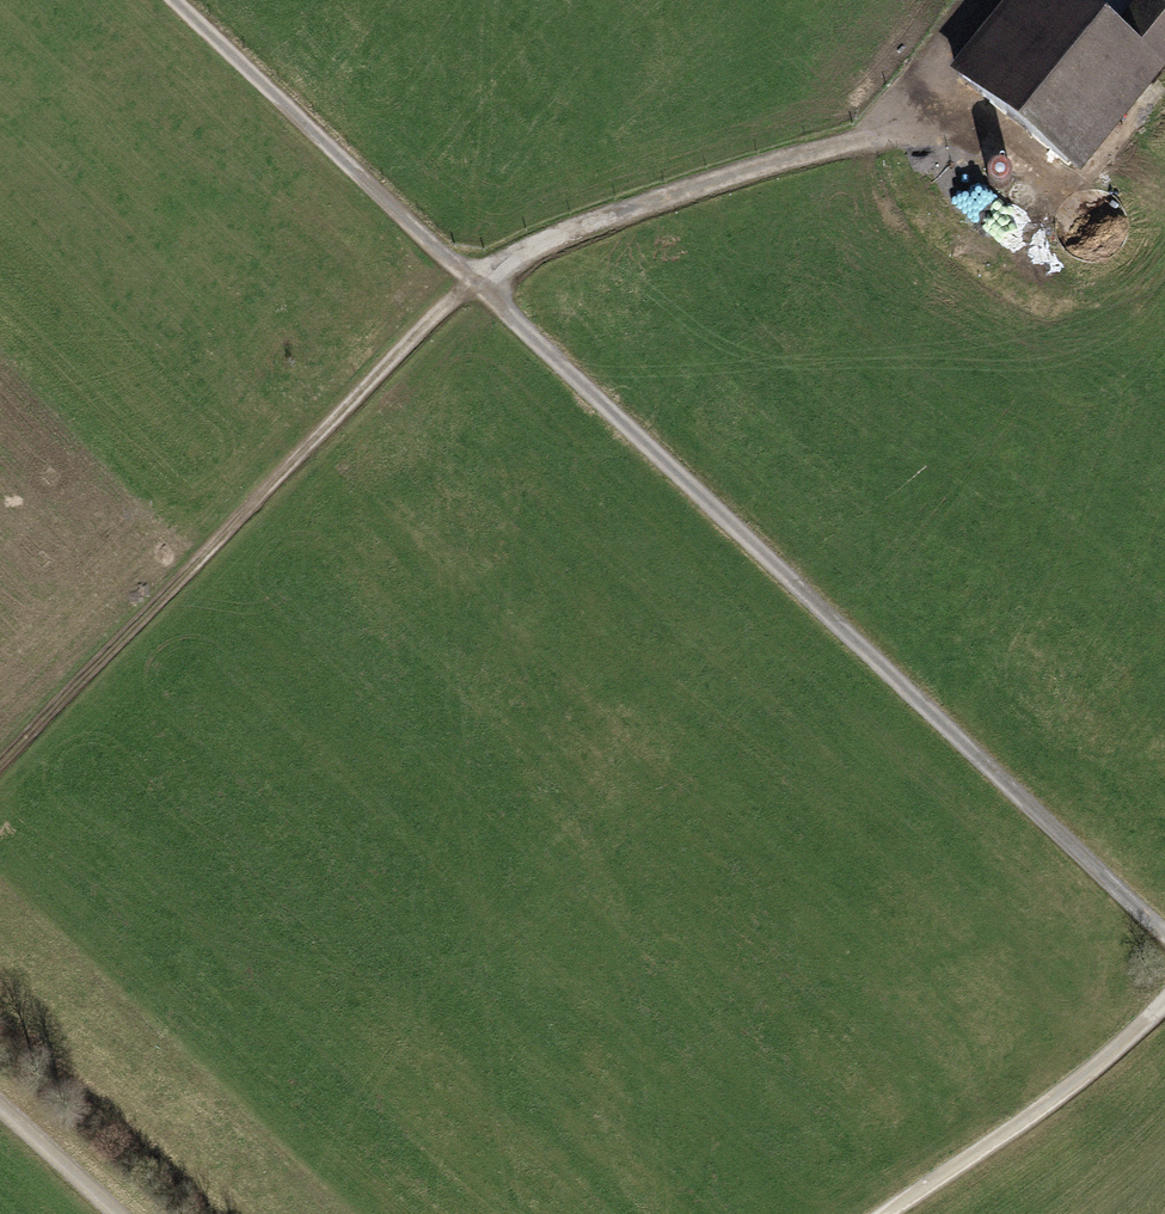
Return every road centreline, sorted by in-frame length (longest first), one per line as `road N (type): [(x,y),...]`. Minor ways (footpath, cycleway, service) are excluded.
road 1 (track): [(167,0),(1164,935)]
road 2 (track): [(990,0),(919,121),(539,230),(0,748)]
road 3 (track): [(1164,1008),(1034,1121),(895,1213)]
road 4 (track): [(0,1105),(124,1213)]

